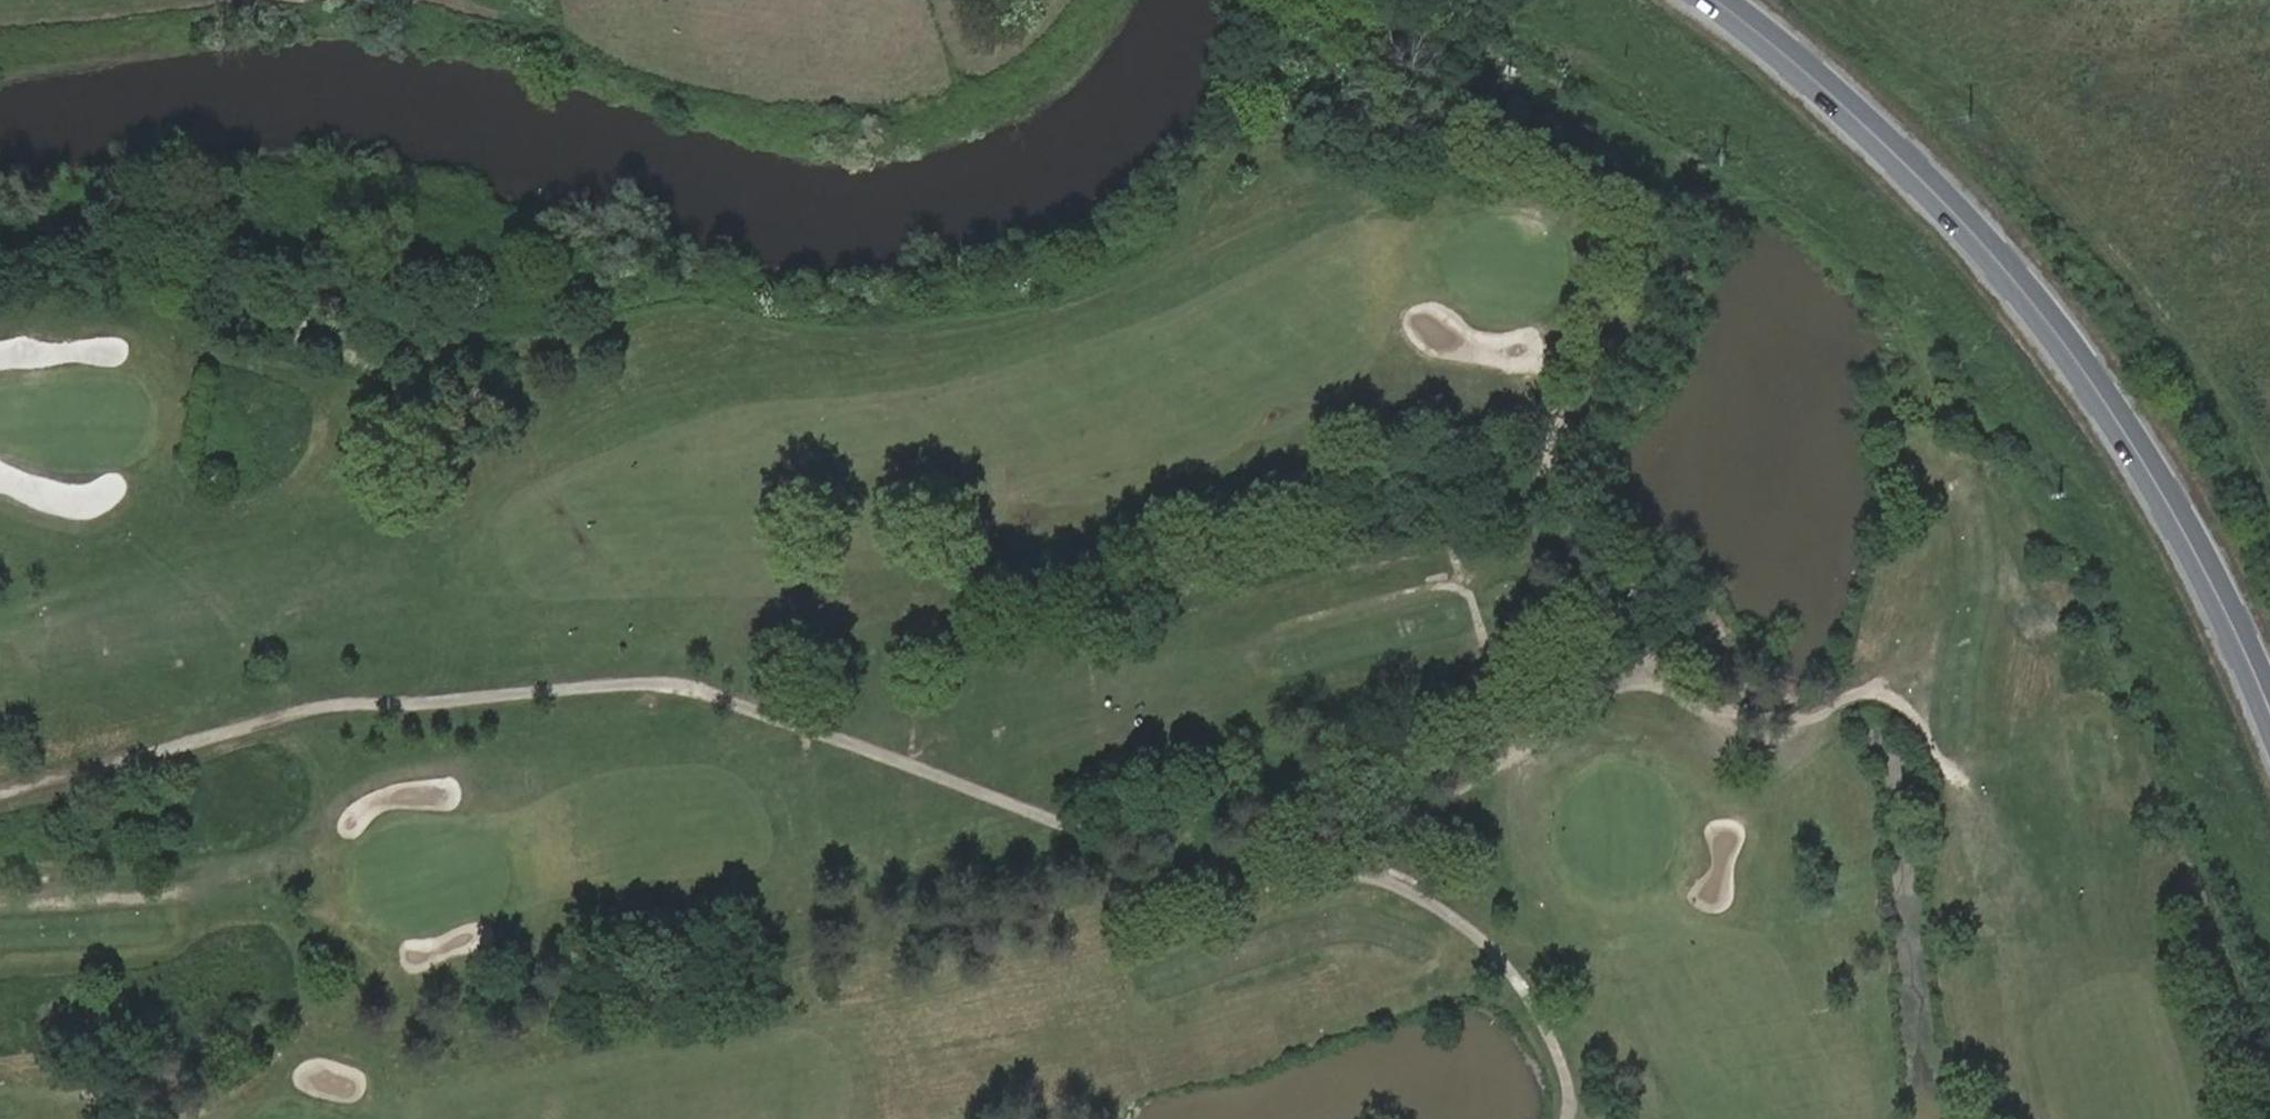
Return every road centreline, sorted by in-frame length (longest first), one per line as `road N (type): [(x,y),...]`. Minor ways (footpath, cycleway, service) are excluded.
road 1 (secondary): [(2269,691),(2202,548),(2064,335),(1919,171),(1720,0)]

